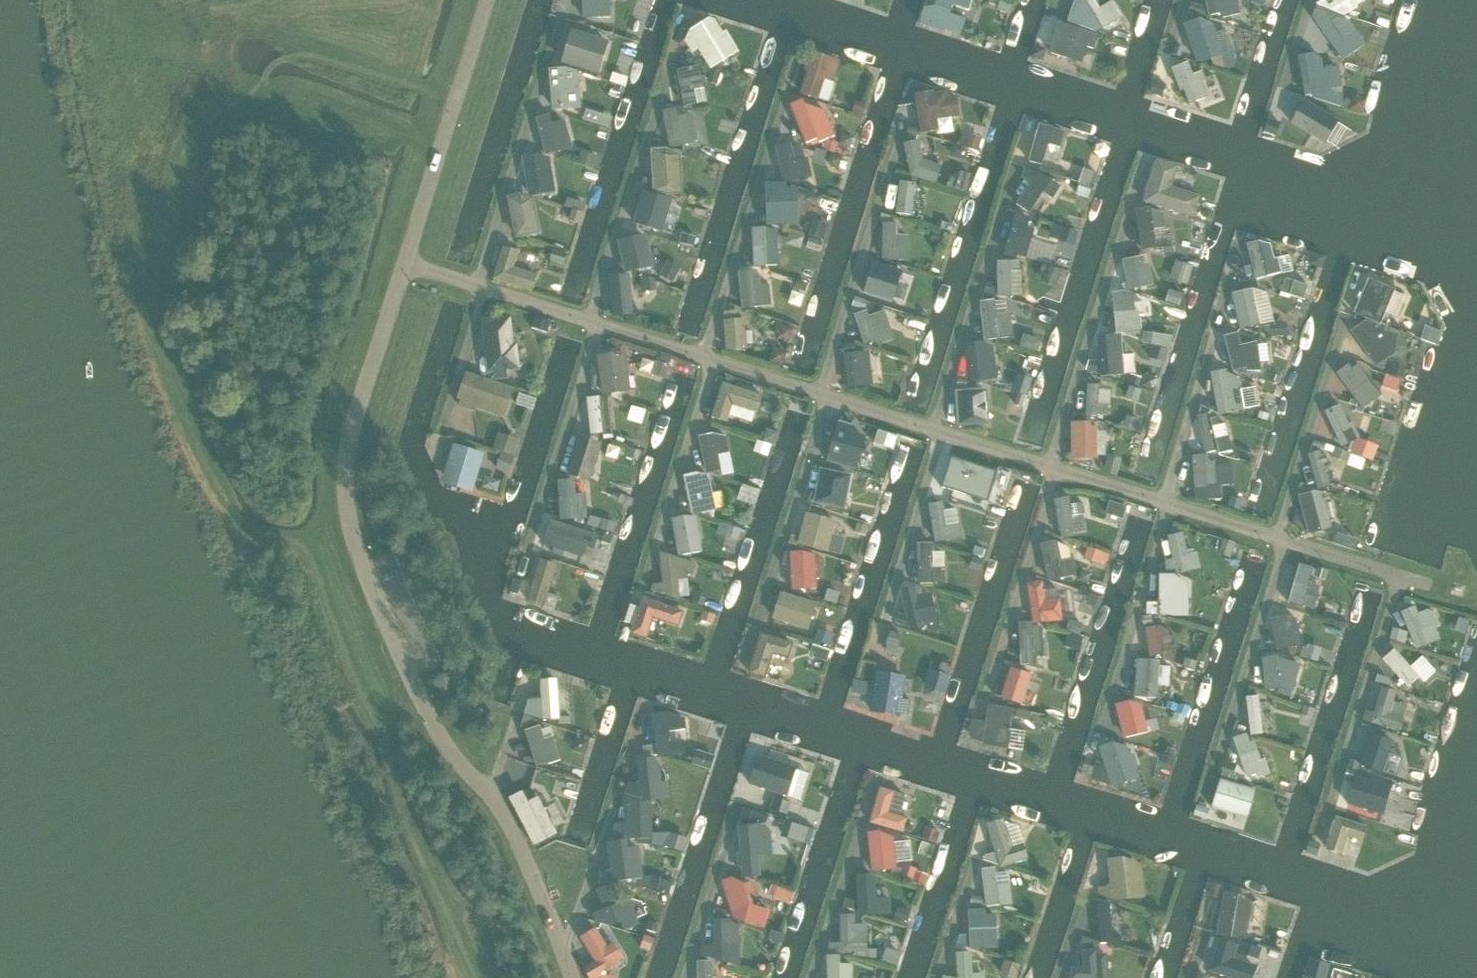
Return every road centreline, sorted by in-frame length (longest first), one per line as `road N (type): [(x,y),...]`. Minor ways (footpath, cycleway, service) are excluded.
road 1 (residential): [(1430,583),(405,263)]
road 2 (residential): [(571,977),(508,823),(426,706),(370,586),(347,506),(348,438),(405,263)]
road 3 (residential): [(405,263),(488,0)]

